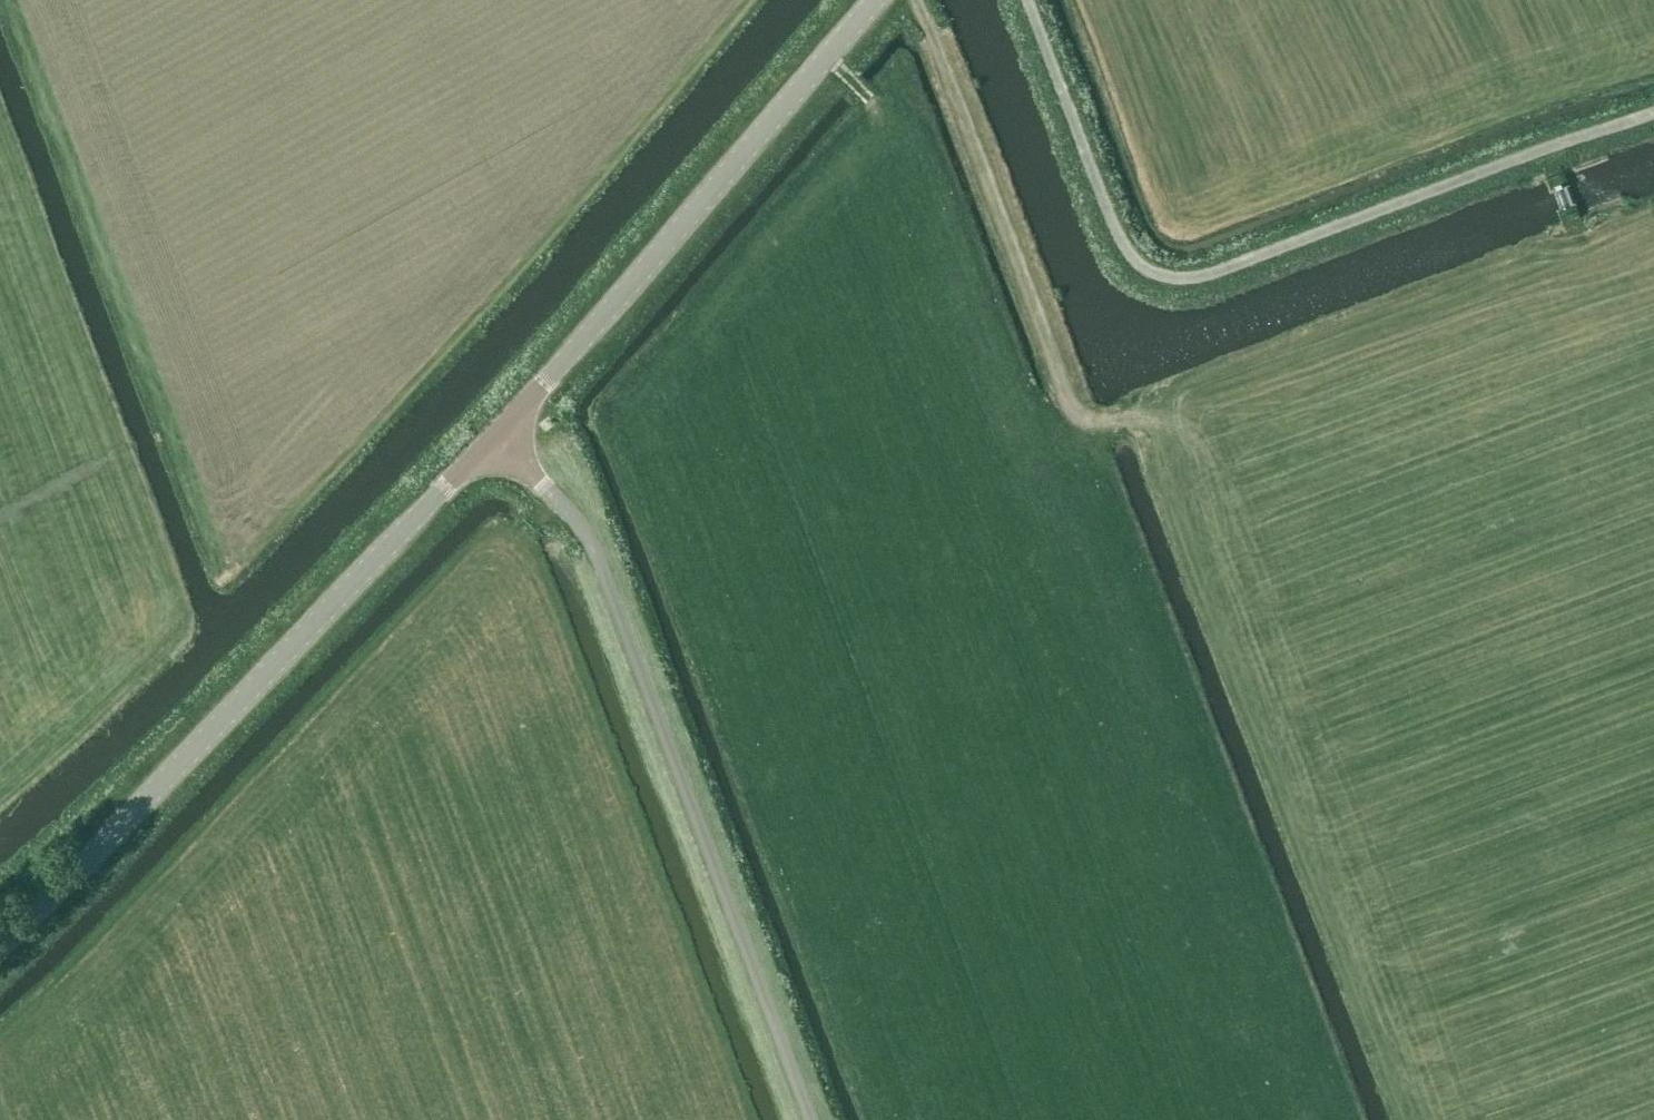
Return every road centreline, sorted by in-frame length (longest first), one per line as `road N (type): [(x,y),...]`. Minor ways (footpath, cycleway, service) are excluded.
road 1 (unclassified): [(809,1119),(593,548),(493,436)]
road 2 (tertiary): [(0,947),(493,436)]
road 3 (tertiary): [(493,436),(871,0)]

